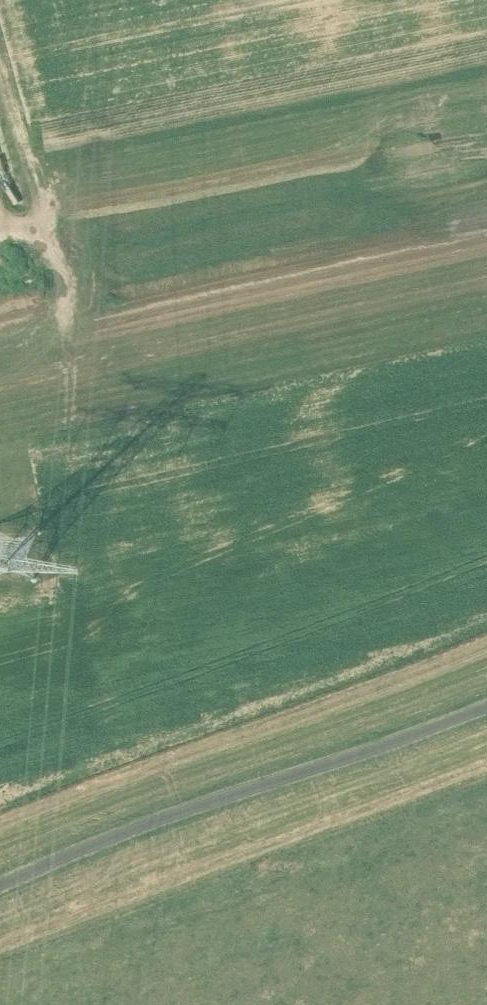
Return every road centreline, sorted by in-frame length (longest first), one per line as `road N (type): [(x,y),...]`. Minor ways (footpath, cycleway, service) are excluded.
road 1 (unclassified): [(0,887),(486,710)]

